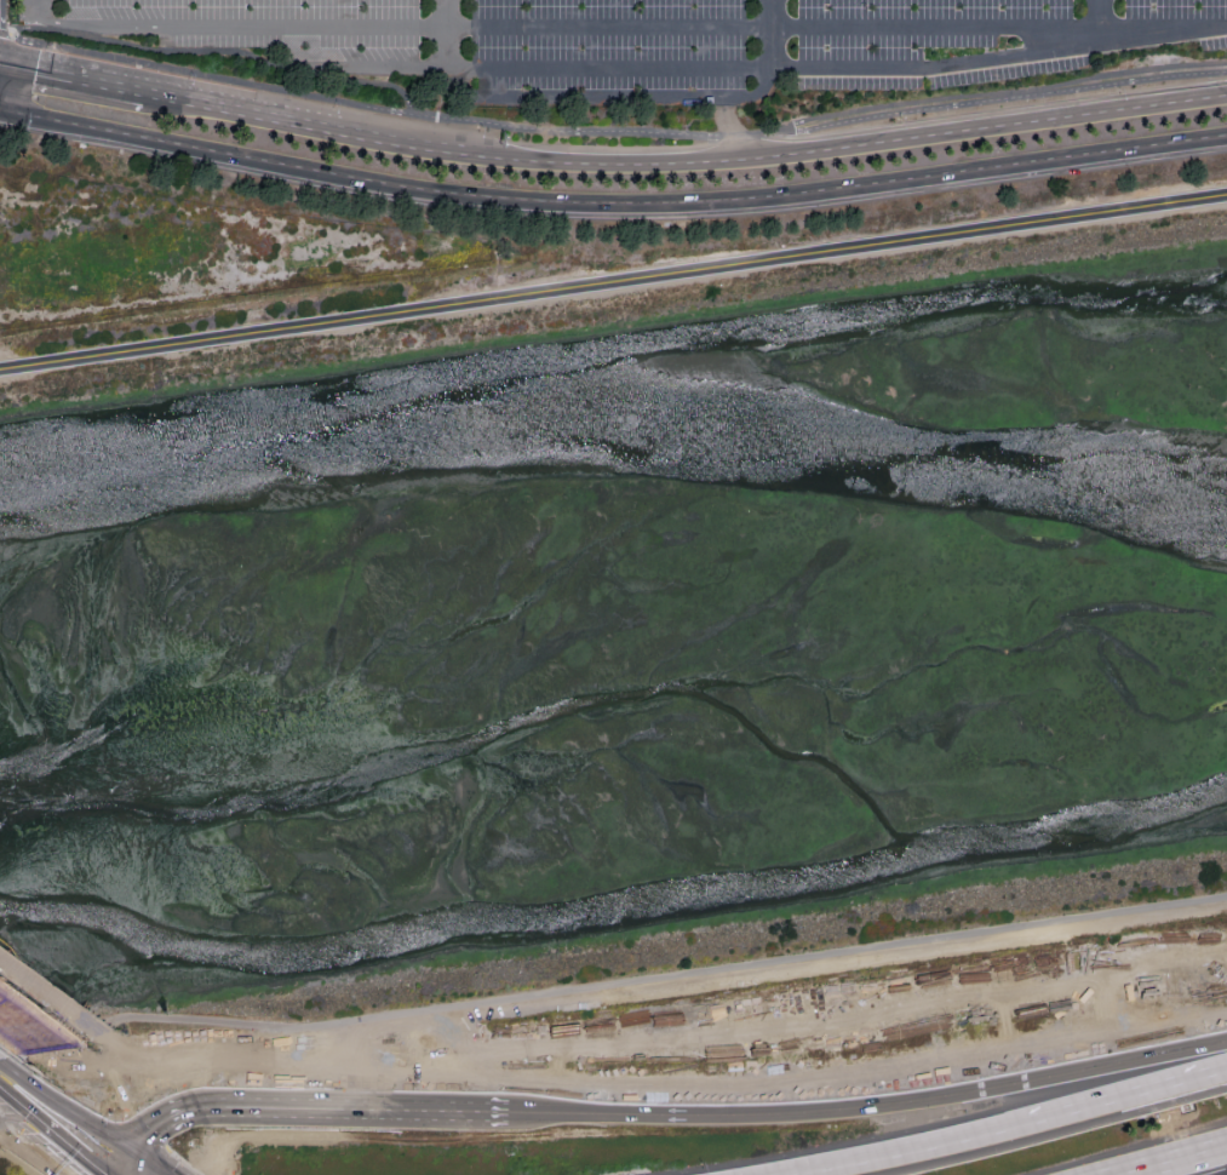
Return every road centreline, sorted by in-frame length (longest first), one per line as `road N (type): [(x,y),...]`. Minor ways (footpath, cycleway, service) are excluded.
road 1 (primary): [(0,109),(336,178),(575,208),(791,201),(1226,139)]
road 2 (residential): [(0,371),(1226,195)]
road 3 (primary): [(1226,91),(742,155),(661,161),(497,155)]
road 4 (motorway): [(985,1091),(756,1118),(561,1117)]
road 5 (motorway): [(509,1117),(212,1110),(170,1117),(137,1152)]
road 6 (motorway): [(1226,1045),(985,1091)]
road 7 (primary): [(339,127),(145,85)]
road 8 (motorway): [(1106,1102),(939,1145)]
road 9 (primary): [(497,155),(339,127)]
road 10 (primary): [(0,1064),(112,1174)]
road 11 (primary): [(179,1174),(73,1060)]
road 12 (motorway): [(939,1145),(792,1174)]
road 13 (primary): [(145,85),(0,59)]
road 14 (motorway): [(1226,1070),(1106,1102)]

